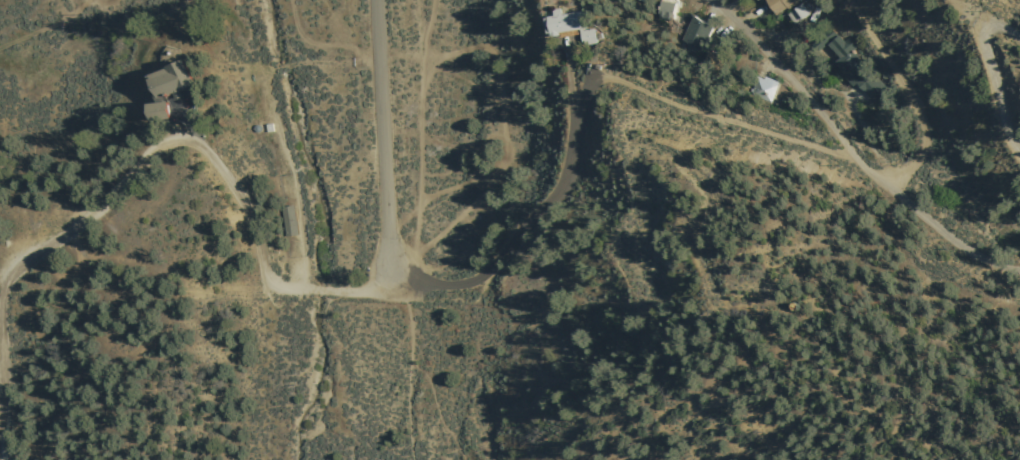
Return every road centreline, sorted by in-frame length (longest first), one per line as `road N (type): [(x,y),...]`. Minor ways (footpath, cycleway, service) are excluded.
road 1 (residential): [(389,272),(426,285),(460,285),(492,269),(557,196),(585,98),(606,78),(857,159),(962,246),(987,262),(1019,268)]
road 2 (residential): [(389,272),(362,293),(272,287),(228,178),(201,146),(173,140),(106,206),(20,269),(0,320)]
road 3 (residential): [(375,0),(389,272)]
road 4 (residential): [(849,0),(924,139),(914,165),(882,177)]
road 5 (residential): [(708,0),(857,159)]
road 6 (residential): [(1019,149),(985,45),(994,24),(1019,36)]

